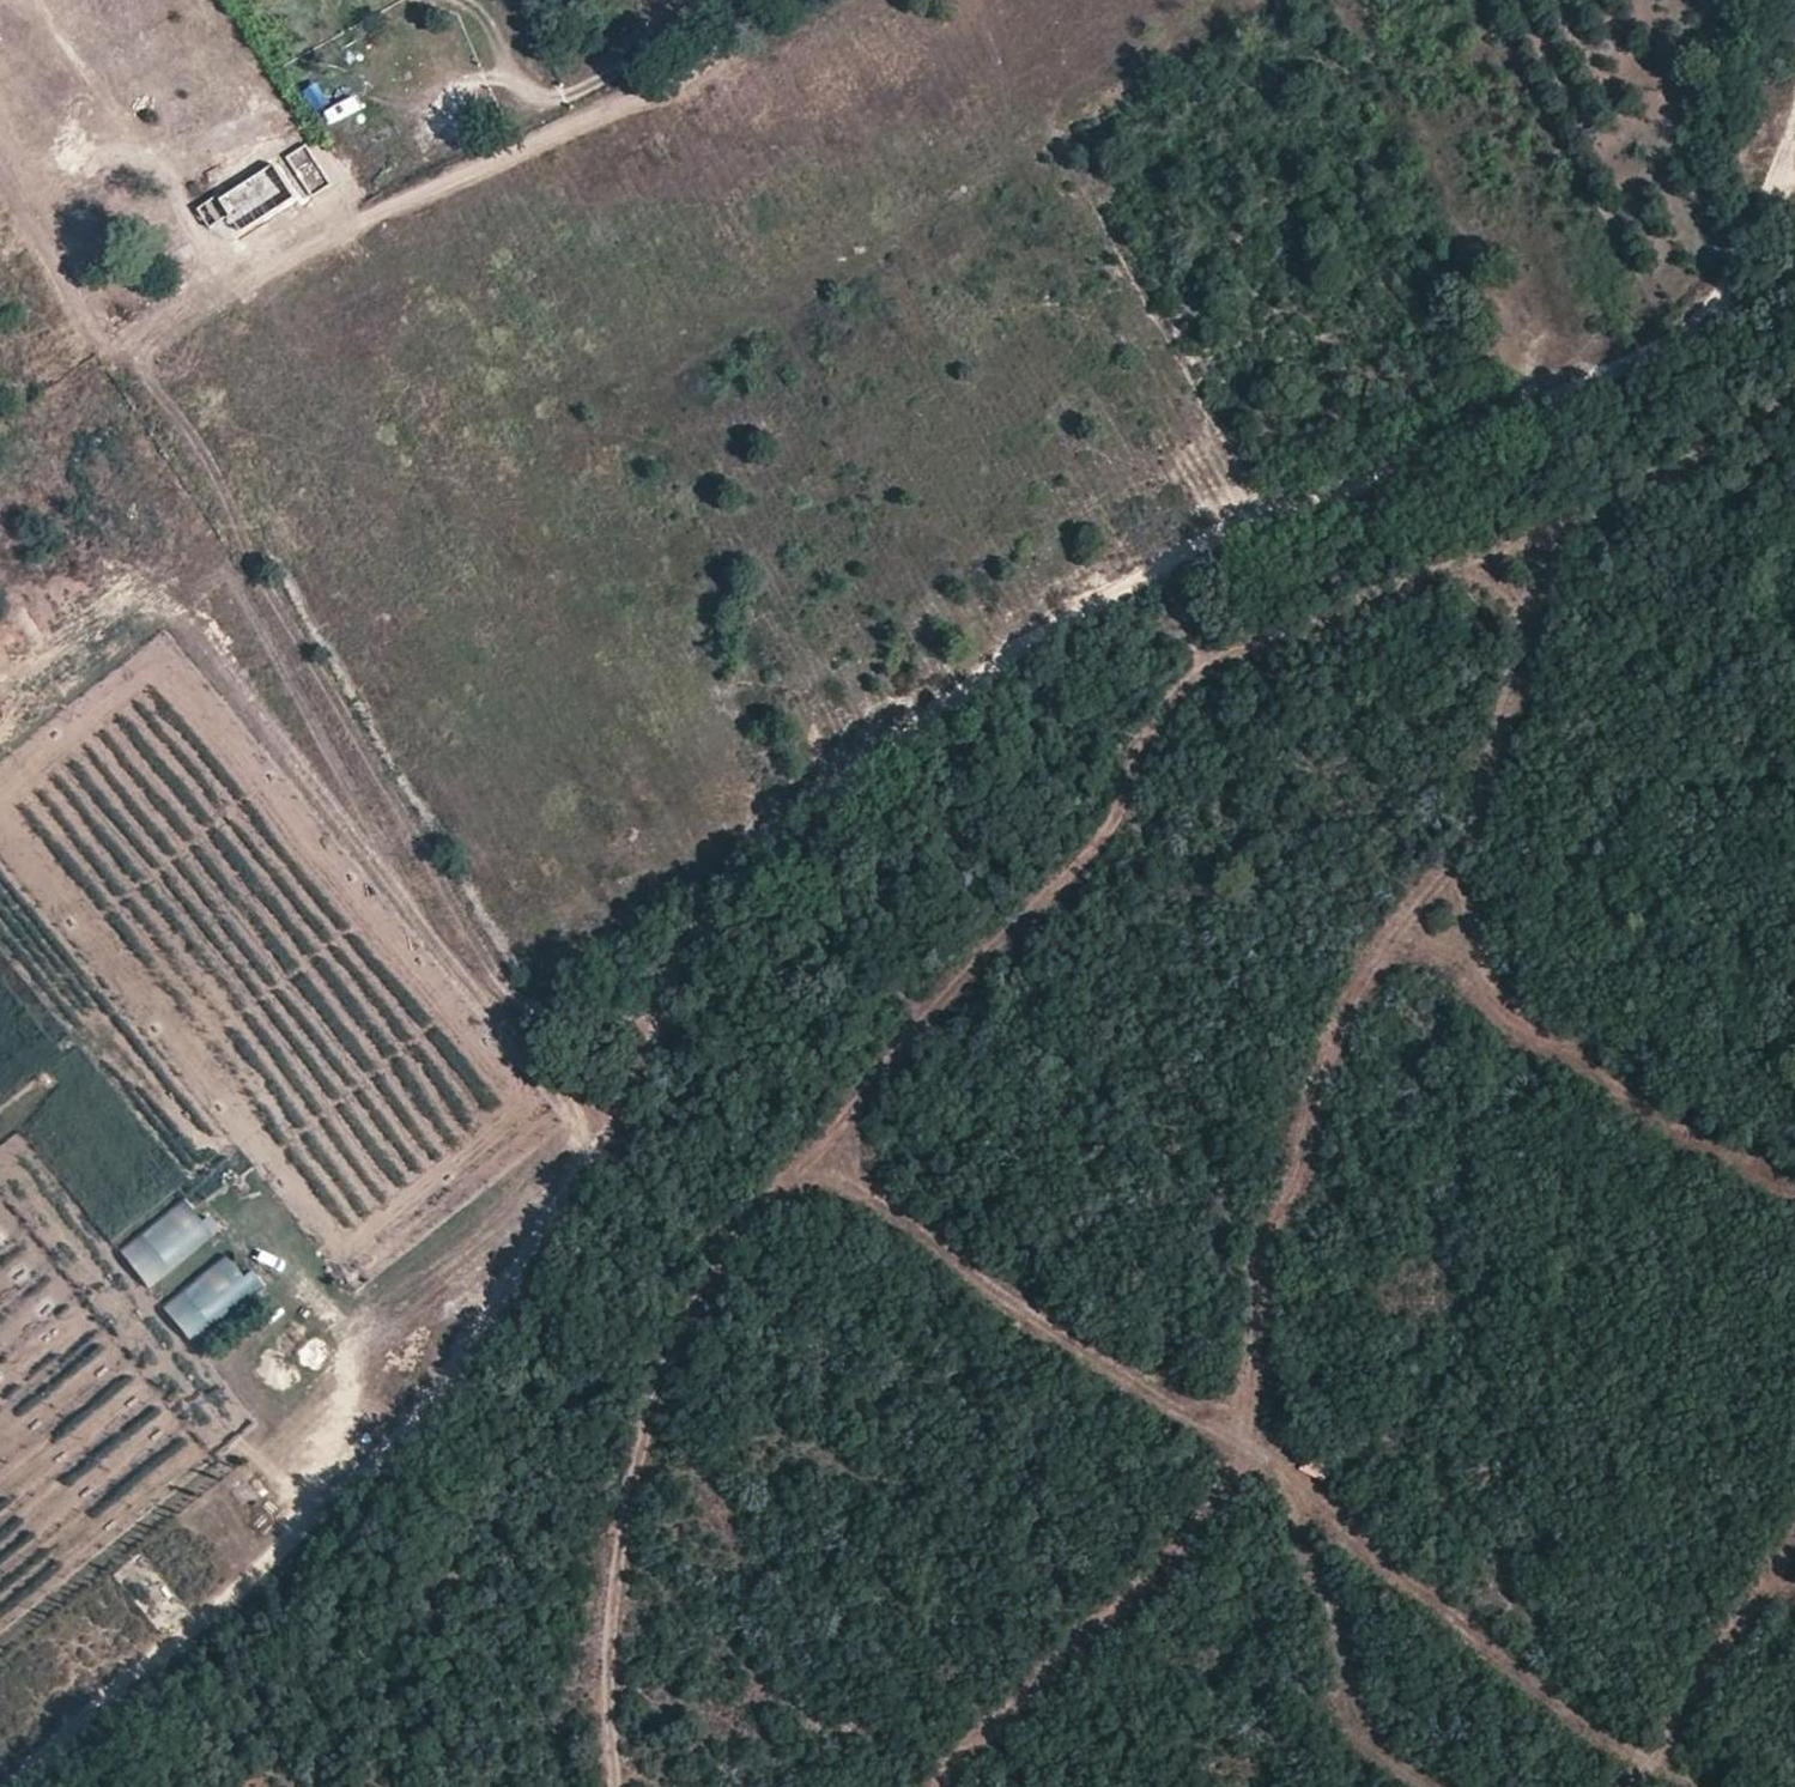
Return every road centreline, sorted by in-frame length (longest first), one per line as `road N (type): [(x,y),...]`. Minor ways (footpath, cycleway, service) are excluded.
road 1 (track): [(1794,139),(1784,197),(1722,304),(1554,389),(1227,522),(765,830),(558,1015),(479,981),(161,380),(86,330),(0,176)]

